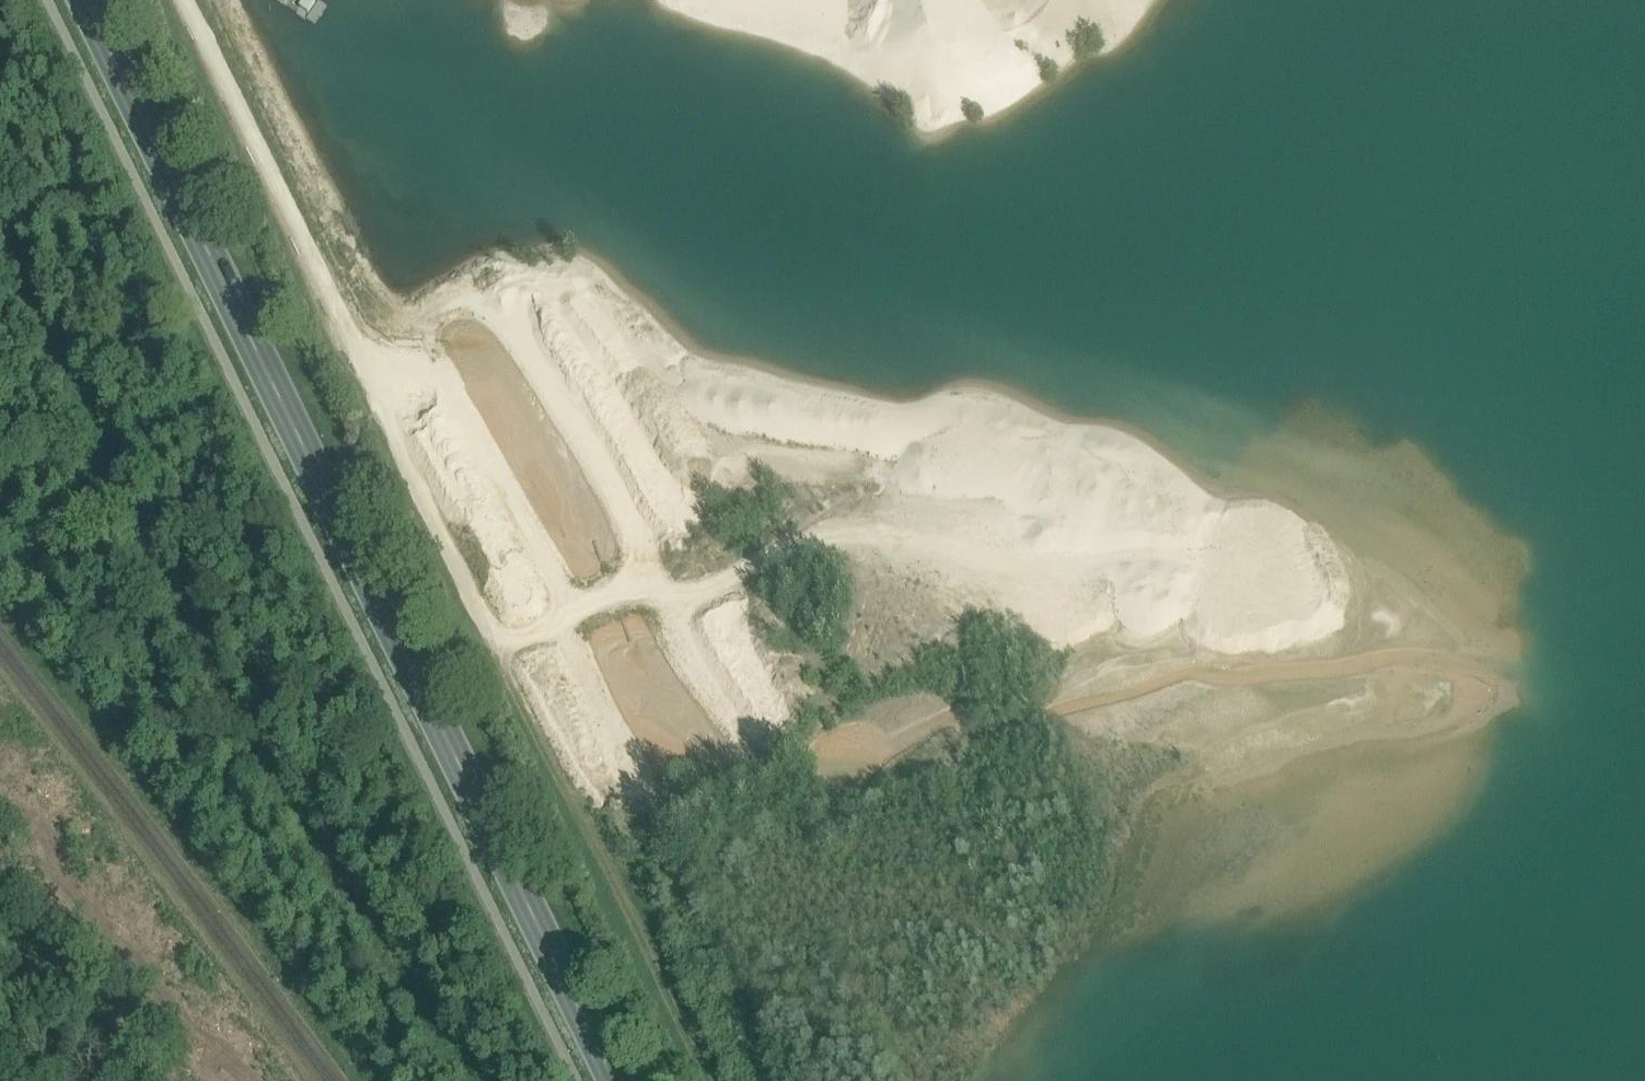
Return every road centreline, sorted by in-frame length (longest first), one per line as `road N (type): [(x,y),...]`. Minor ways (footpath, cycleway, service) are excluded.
road 1 (primary): [(88,0),(612,1080)]

